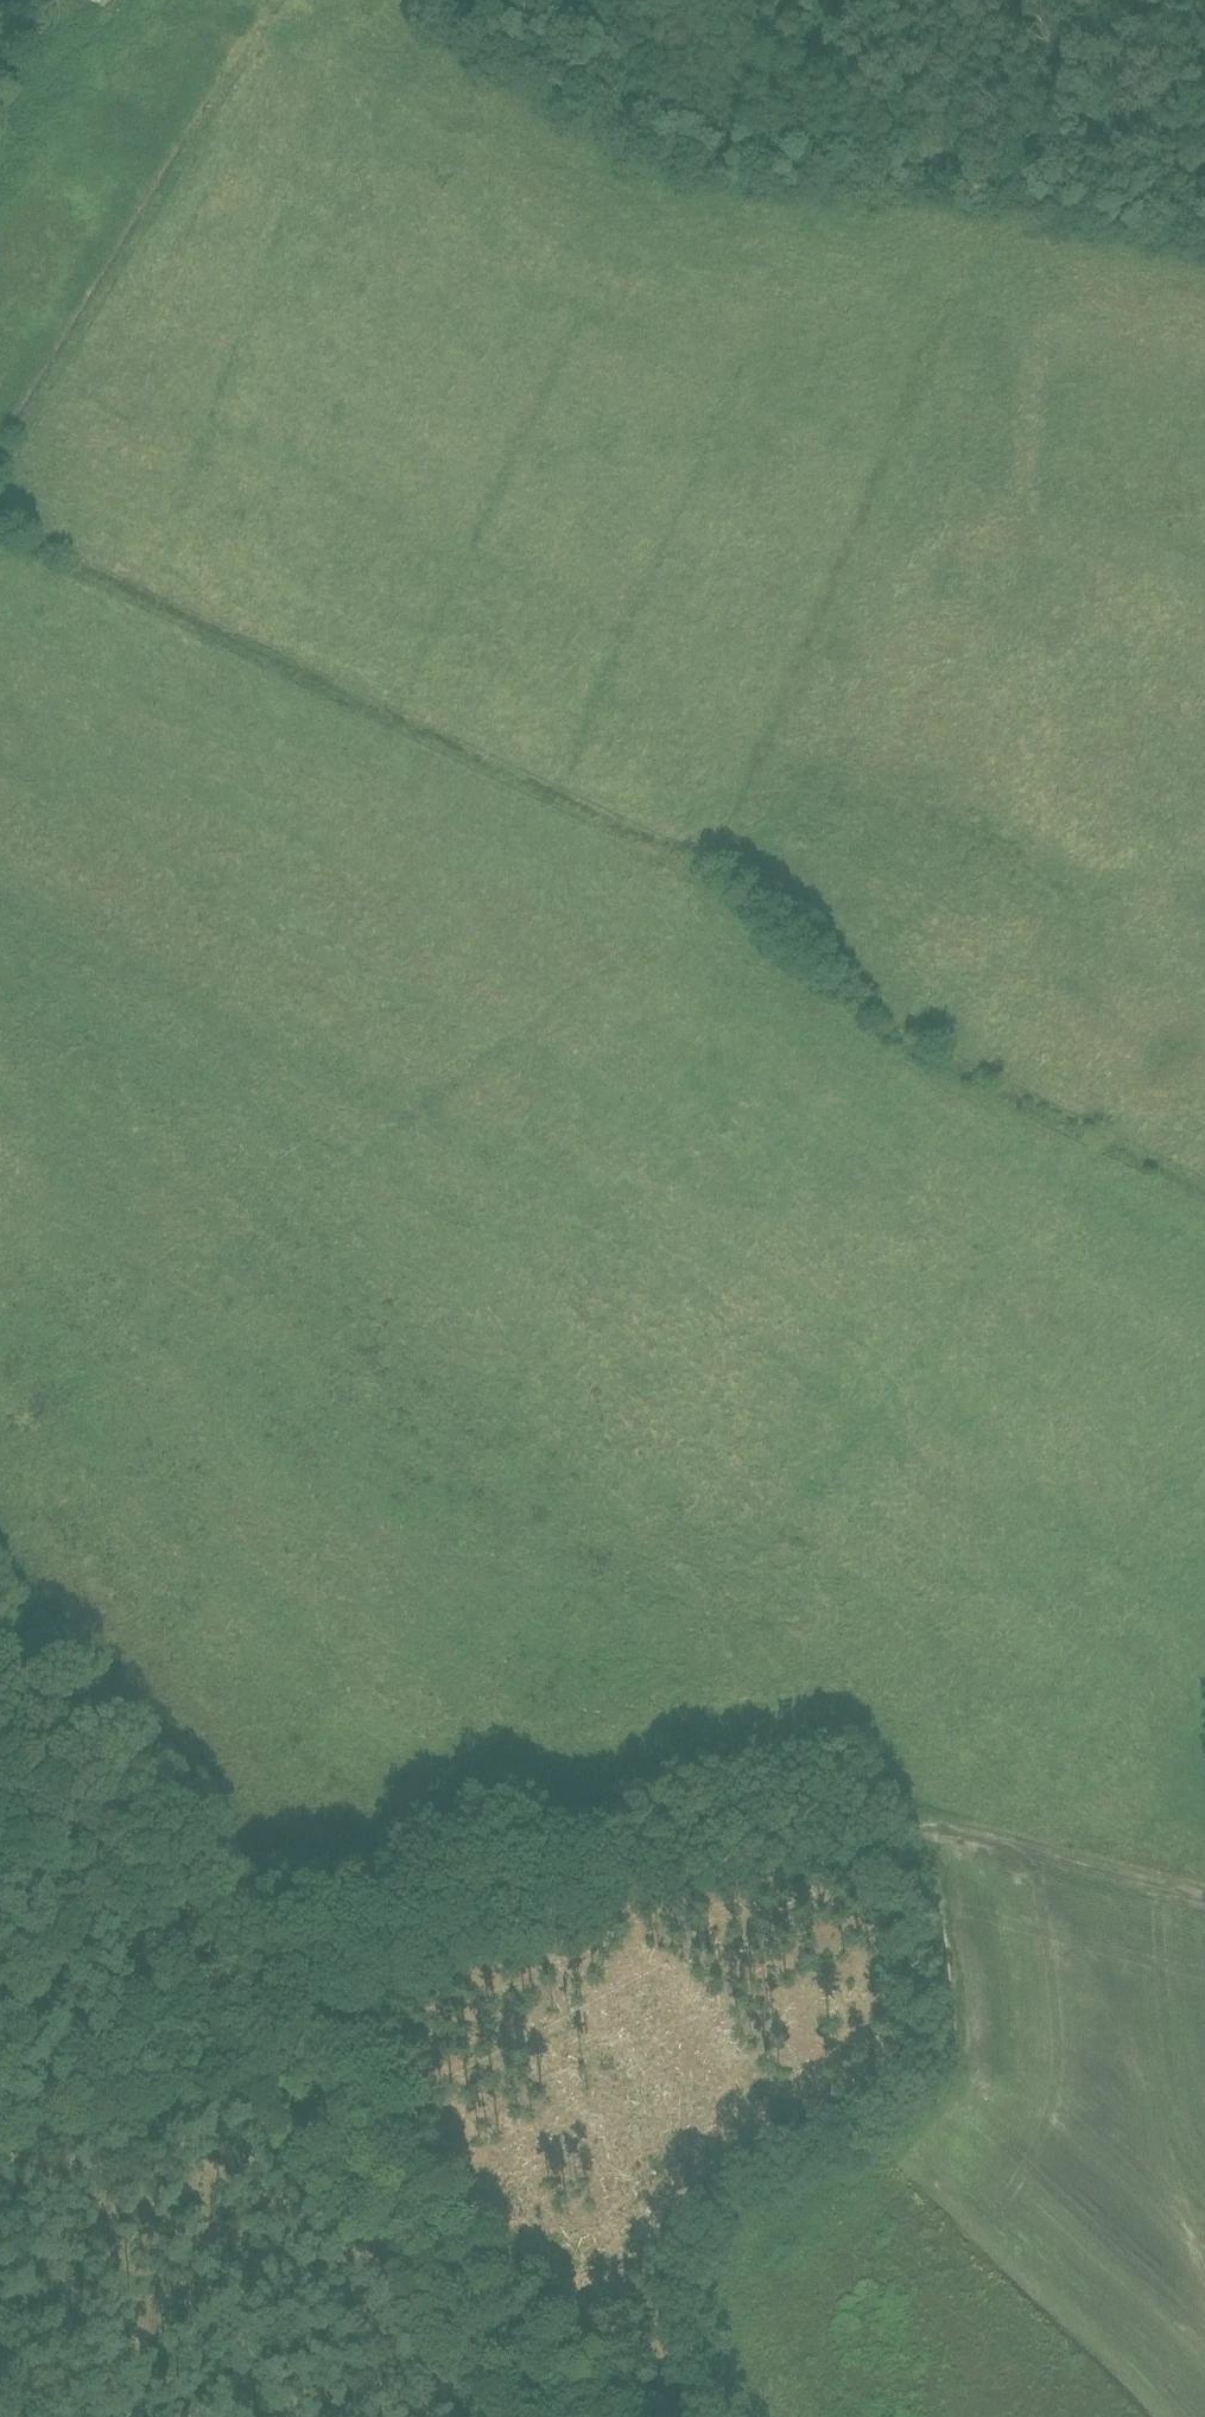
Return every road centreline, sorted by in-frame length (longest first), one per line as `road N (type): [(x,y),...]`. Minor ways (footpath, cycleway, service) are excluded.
road 1 (track): [(562,2416),(0,1652)]
road 2 (track): [(0,2059),(251,1994)]

